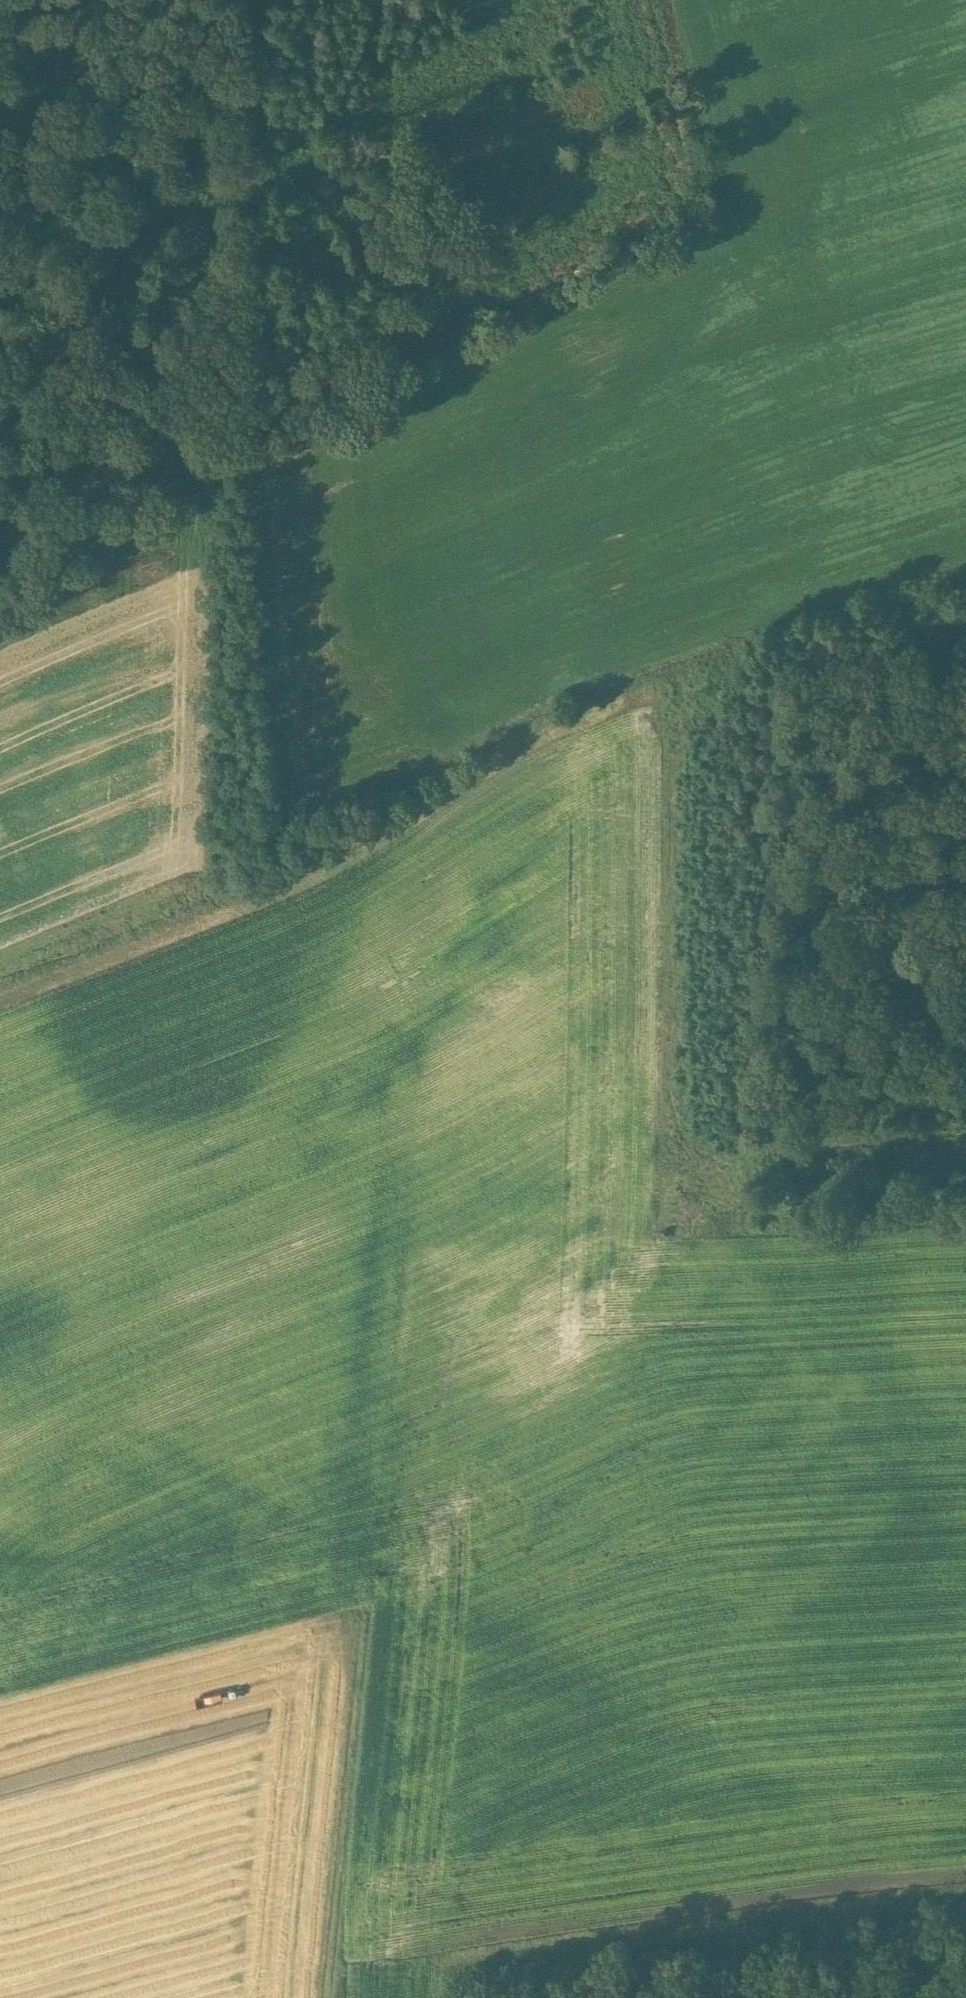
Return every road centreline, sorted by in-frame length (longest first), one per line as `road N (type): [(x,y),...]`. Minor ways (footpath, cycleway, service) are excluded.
road 1 (track): [(0,544),(74,487),(153,445),(243,362),(248,0)]
road 2 (track): [(330,1997),(368,1594)]

